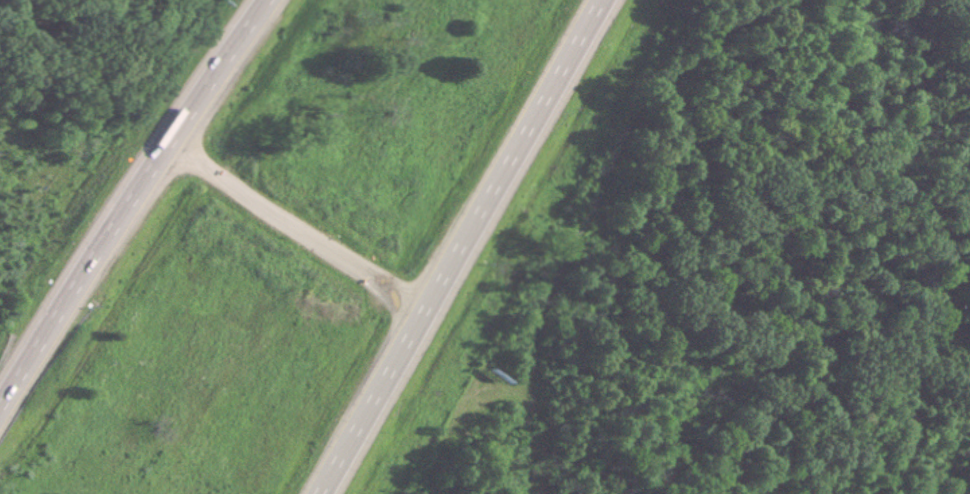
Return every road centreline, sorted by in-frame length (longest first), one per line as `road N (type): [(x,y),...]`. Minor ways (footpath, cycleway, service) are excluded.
road 1 (motorway): [(324,493),(606,0)]
road 2 (motorway): [(268,0),(0,410)]

